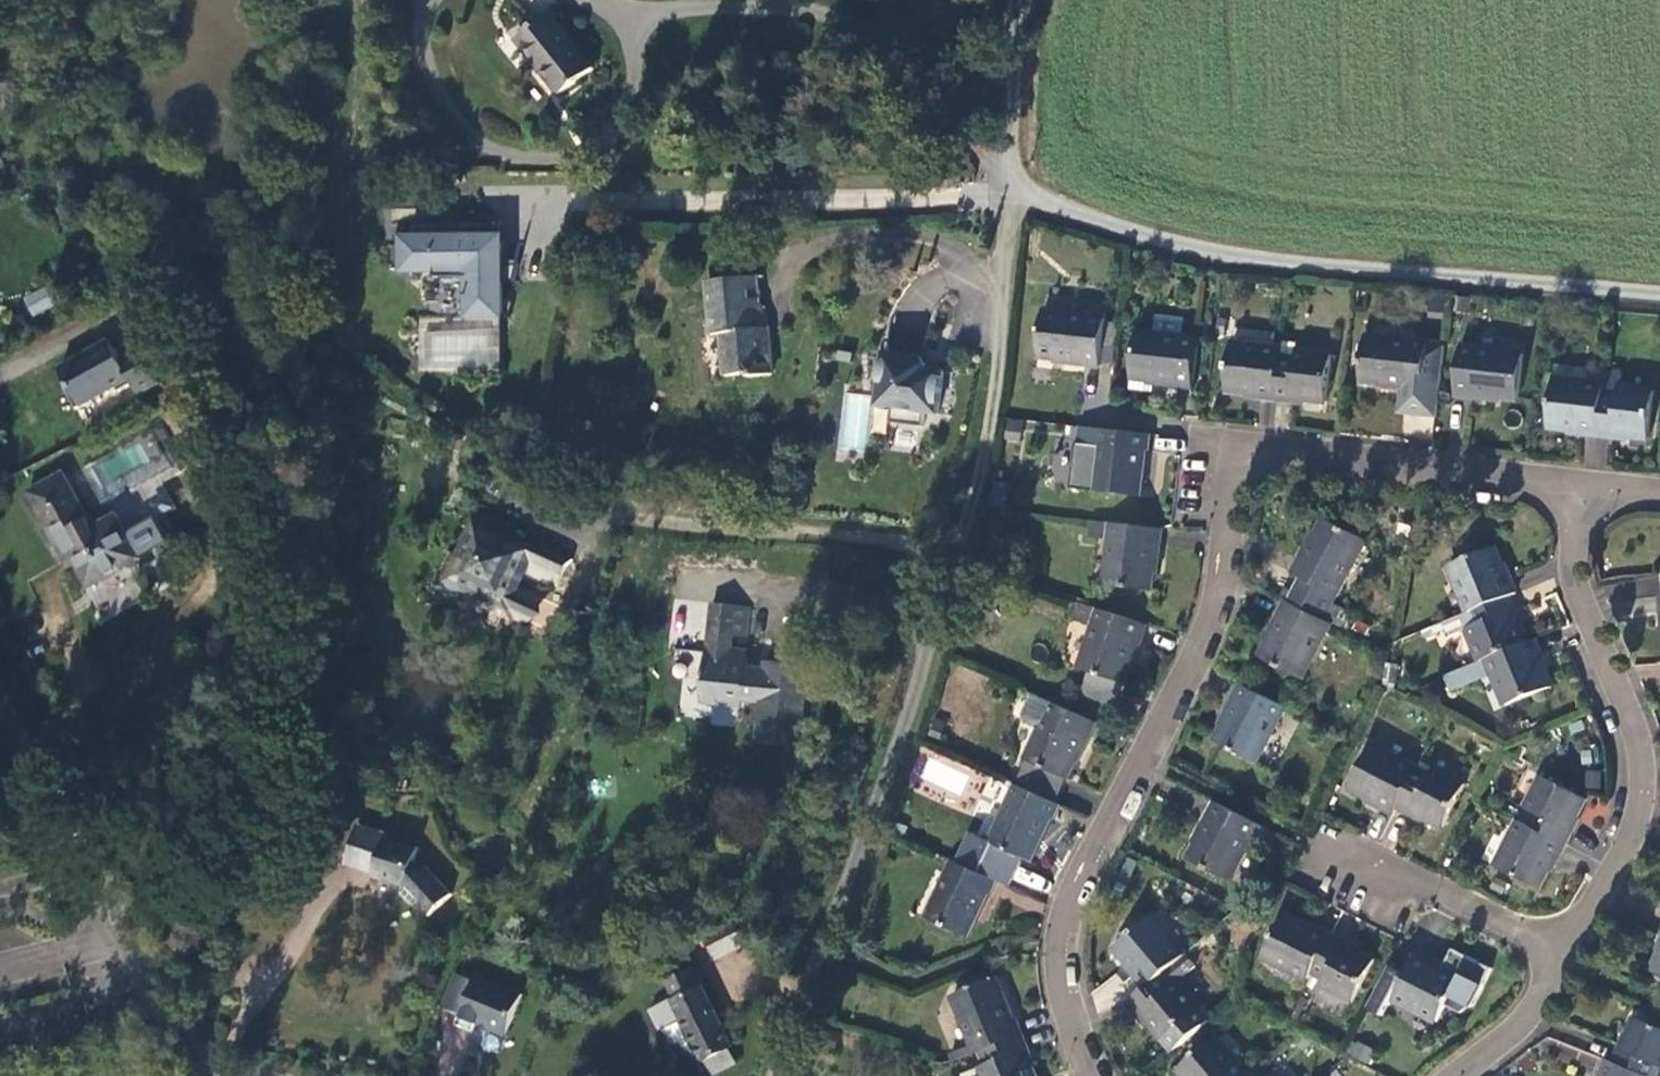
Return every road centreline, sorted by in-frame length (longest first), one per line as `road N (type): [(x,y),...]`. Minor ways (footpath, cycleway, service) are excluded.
road 1 (residential): [(1090,1075),(1057,984),(1064,914),(1197,646),(1233,468),(1244,455),(1579,484)]
road 2 (unclassified): [(1017,190),(1116,229),(1236,258),(1659,293)]
road 3 (residential): [(777,1075),(871,824),(957,546)]
road 4 (residential): [(1579,484),(1576,584),(1630,720),(1639,802),(1627,842),(1564,954)]
road 5 (residential): [(957,546),(993,391),(1017,190)]
road 6 (residential): [(78,846),(199,1075)]
road 7 (residential): [(1344,861),(1373,863),(1564,954)]
road 8 (residential): [(1564,954),(1514,1030),(1451,1075)]
road 9 (residential): [(0,701),(78,846)]

